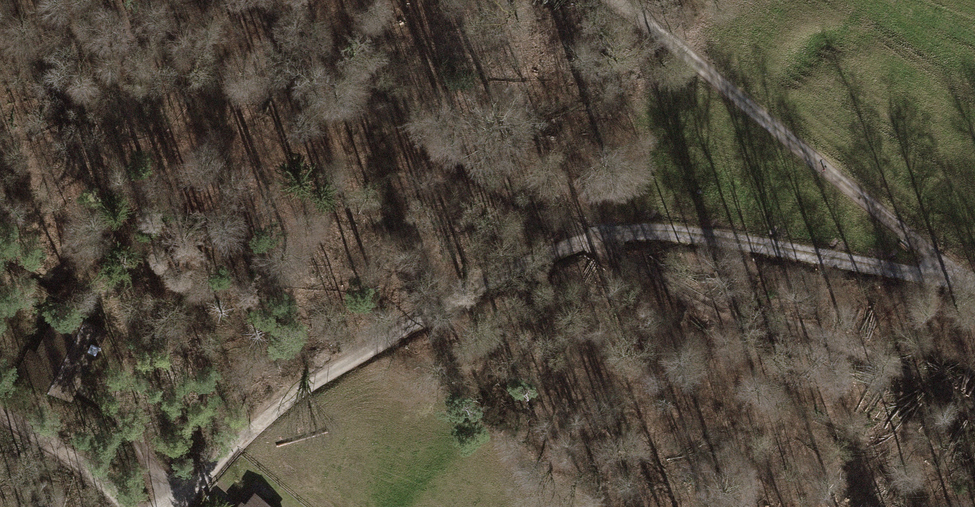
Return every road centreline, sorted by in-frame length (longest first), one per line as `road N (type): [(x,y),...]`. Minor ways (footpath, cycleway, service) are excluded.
road 1 (track): [(180,506),(223,455),(290,399),(480,284),(588,241)]
road 2 (track): [(616,0),(974,290)]
road 3 (track): [(588,241),(458,160),(365,76),(220,0)]
road 4 (track): [(974,414),(808,327),(699,305),(588,241)]
road 5 (track): [(588,241),(663,232),(841,260),(974,292)]
road 6 (track): [(125,506),(0,409)]
road 7 (track): [(177,506),(127,425),(84,392)]

